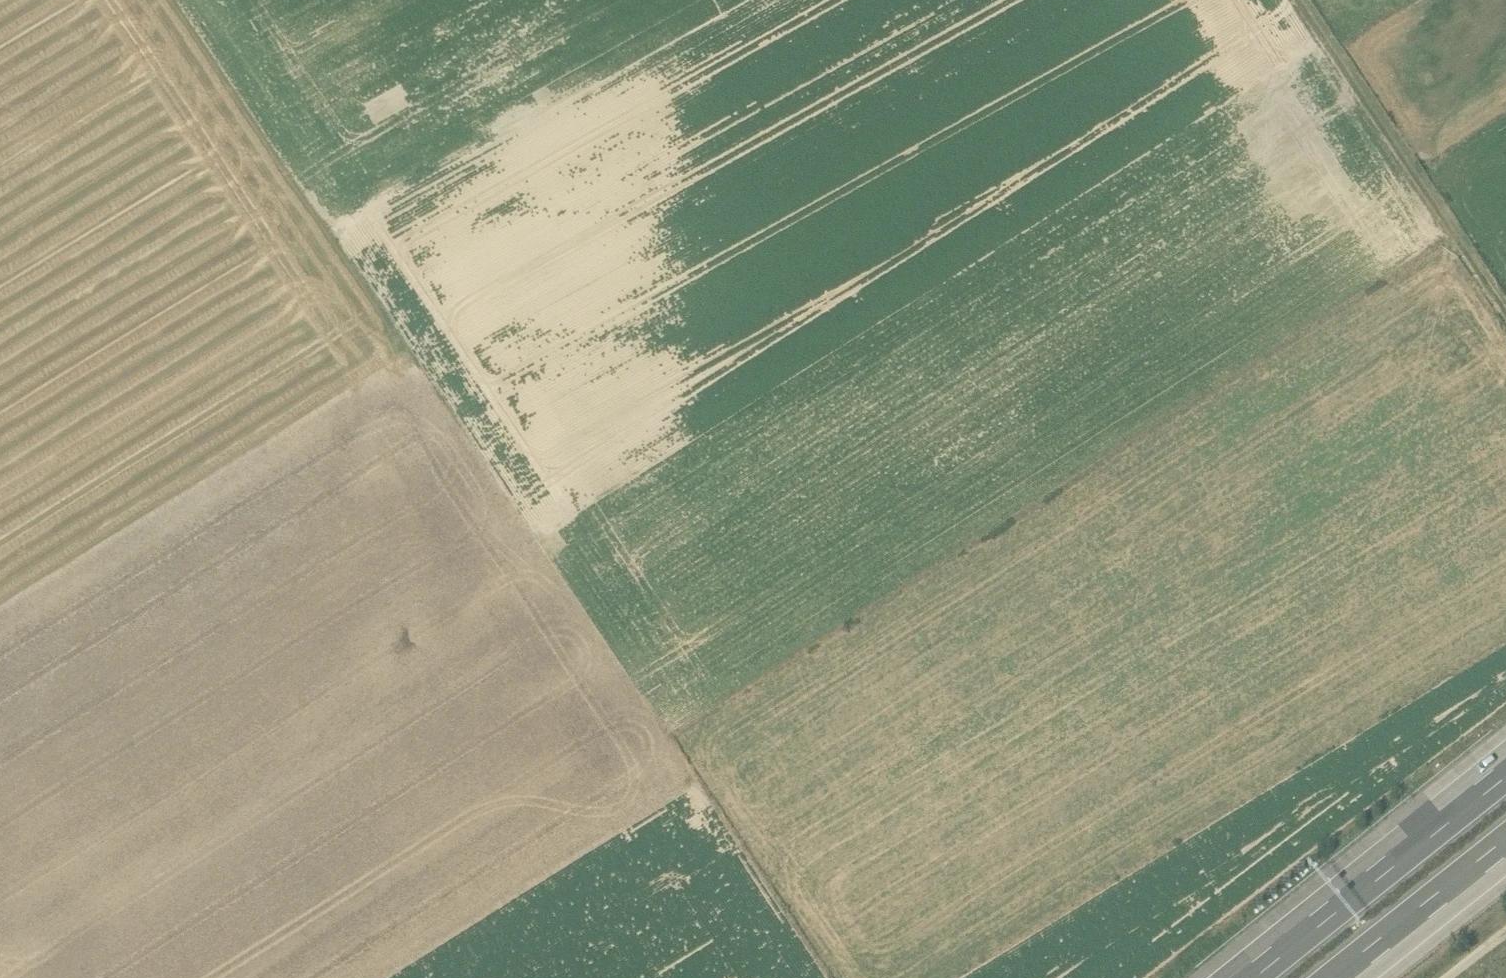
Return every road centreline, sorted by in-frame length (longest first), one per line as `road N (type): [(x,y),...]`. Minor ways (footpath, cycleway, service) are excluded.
road 1 (motorway): [(1505,759),(1232,977)]
road 2 (motorway): [(1355,977),(1505,857)]

